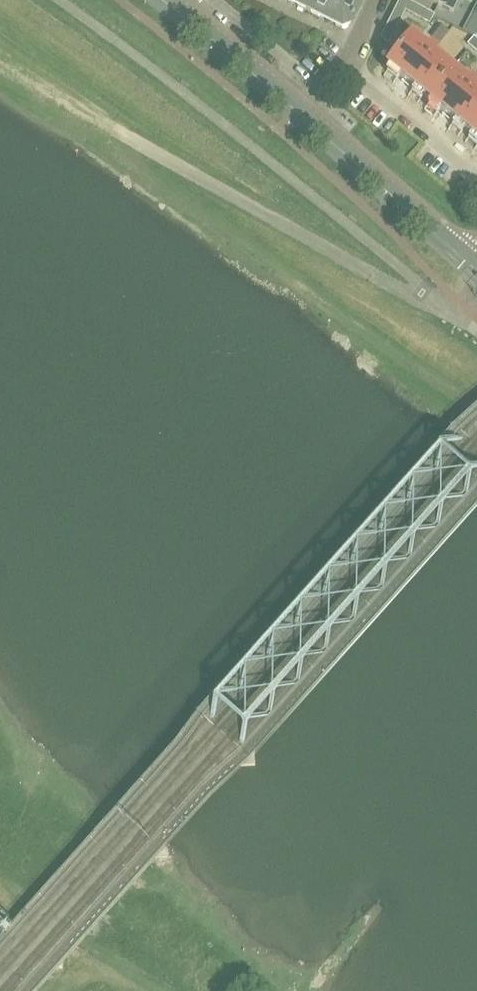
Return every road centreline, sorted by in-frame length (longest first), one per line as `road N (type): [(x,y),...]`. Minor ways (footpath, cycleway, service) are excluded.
road 1 (tertiary): [(476,268),(298,113)]
road 2 (tertiary): [(298,113),(161,0)]
road 3 (residential): [(341,67),(476,176)]

